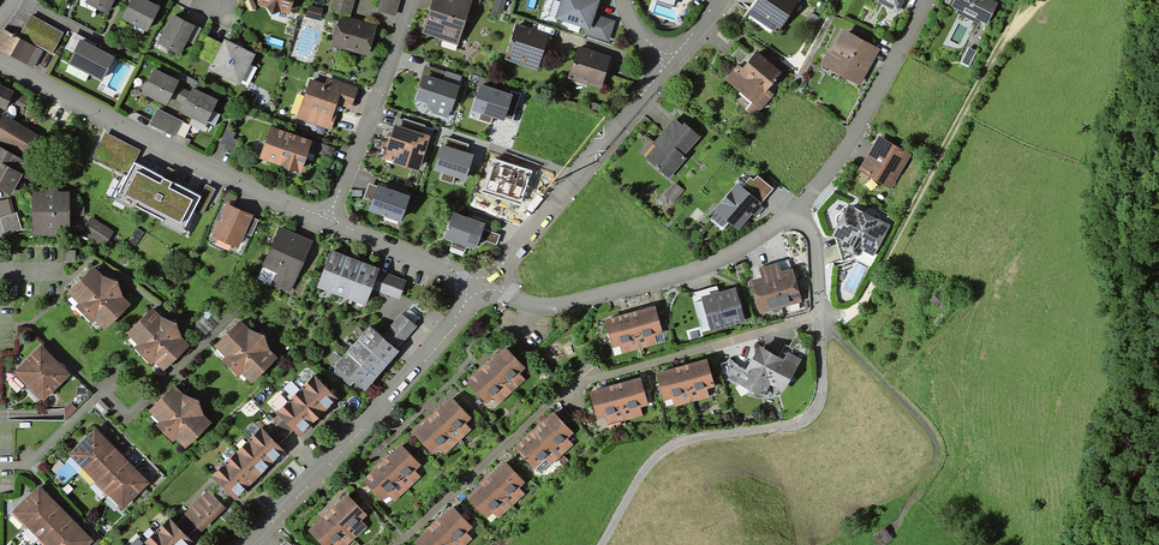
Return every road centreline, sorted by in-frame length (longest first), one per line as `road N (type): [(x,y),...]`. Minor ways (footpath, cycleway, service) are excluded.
road 1 (residential): [(819,320),(559,397),(399,544)]
road 2 (residential): [(0,64),(331,224)]
road 3 (residential): [(240,544),(485,287)]
road 4 (residential): [(796,212),(740,255),(647,287),(545,311),(485,287)]
road 5 (residential): [(485,287),(676,66)]
road 6 (track): [(819,408),(791,428),(681,443),(641,481),(604,544)]
road 7 (residential): [(934,0),(846,148),(796,212)]
road 8 (residential): [(331,224),(413,0)]
road 9 (residential): [(331,224),(485,287)]

